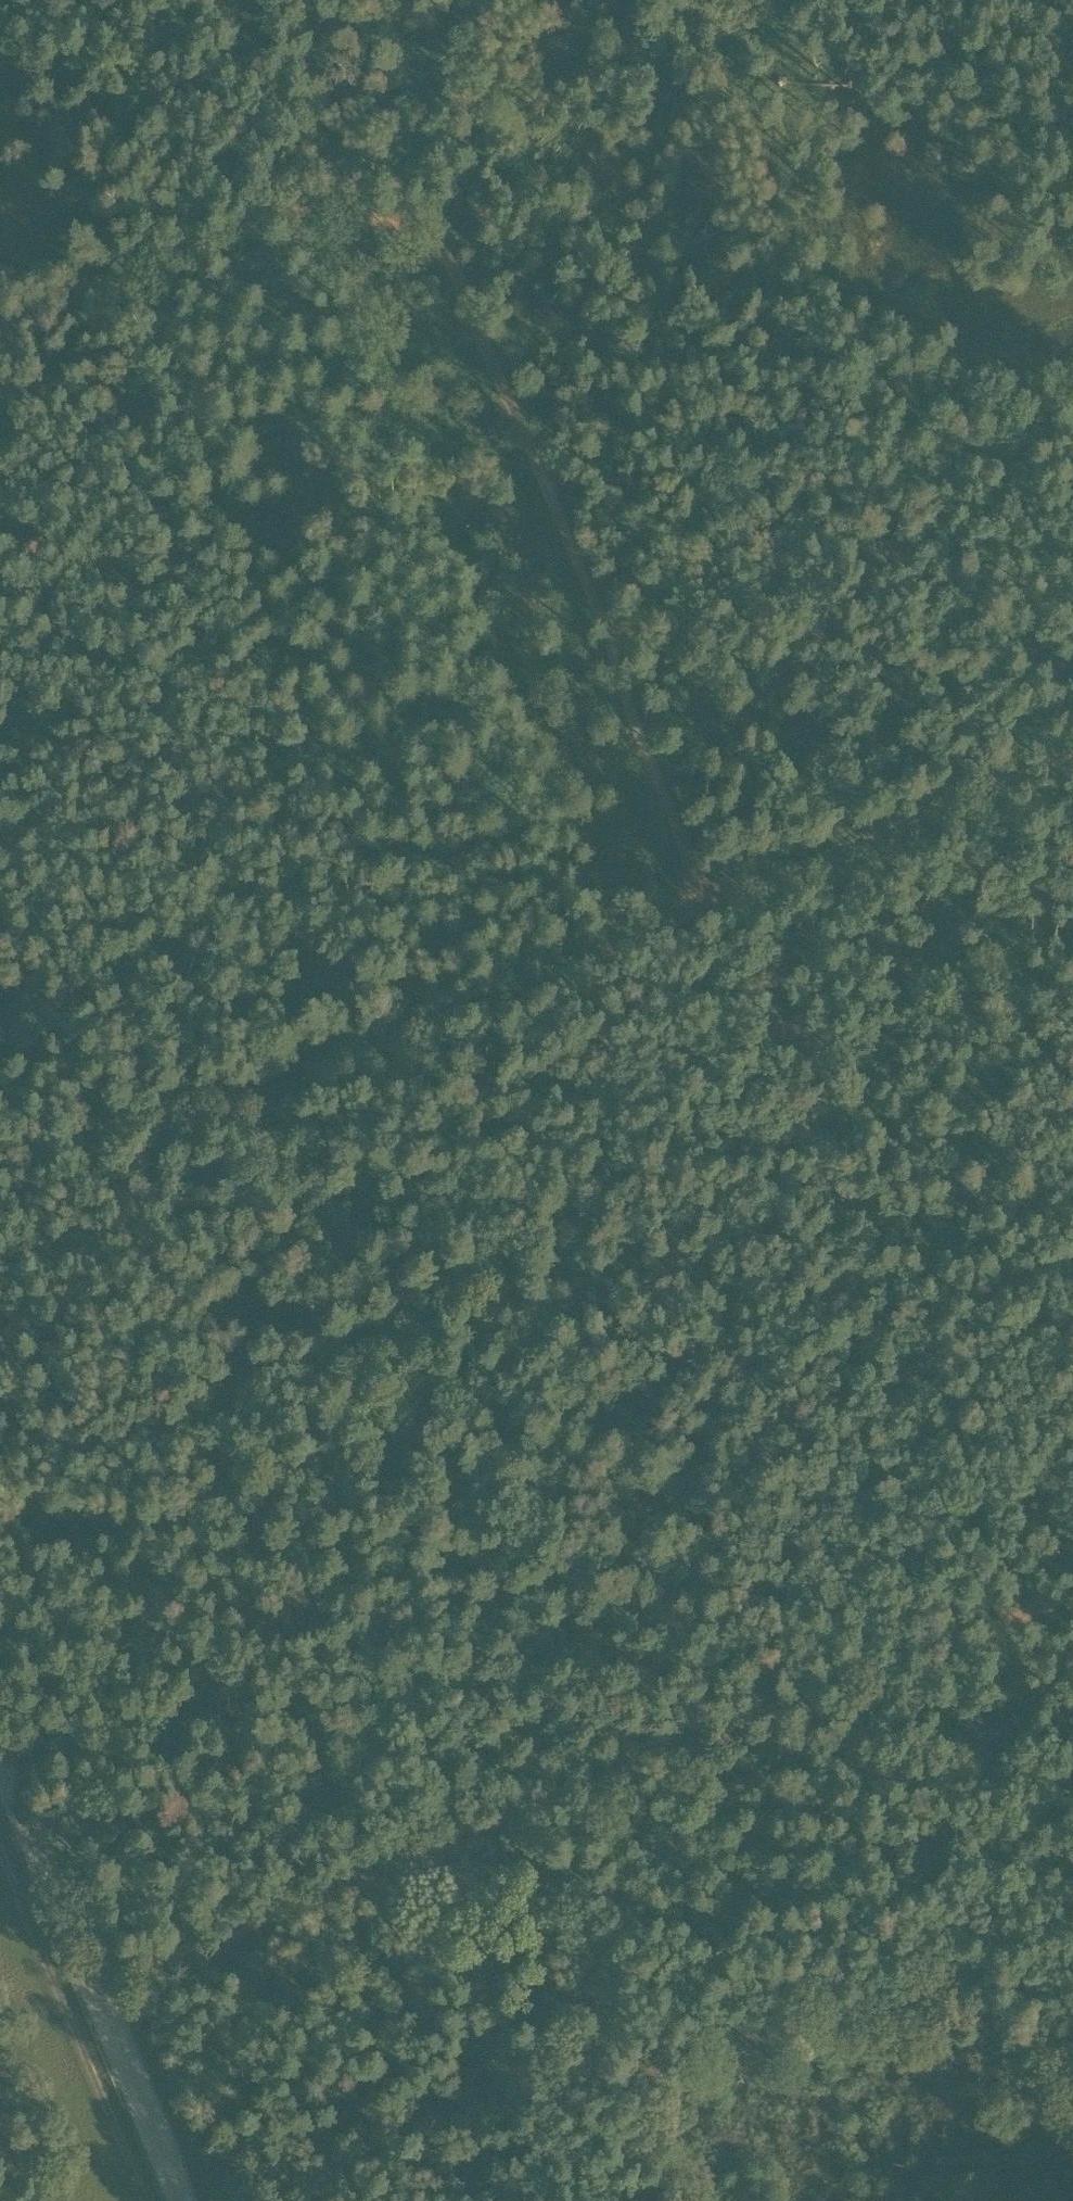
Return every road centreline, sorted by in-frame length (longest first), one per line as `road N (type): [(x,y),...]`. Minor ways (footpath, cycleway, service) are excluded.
road 1 (track): [(0,338),(328,211),(446,239),(568,530),(630,717),(710,901)]
road 2 (track): [(0,1193),(1072,759)]
road 3 (track): [(97,1990),(876,1685),(1072,1598)]
road 4 (track): [(876,1685),(571,959)]
road 5 (track): [(0,1756),(185,2200)]
road 6 (track): [(791,0),(582,78),(418,177)]
road 7 (track): [(0,1838),(149,2200)]

